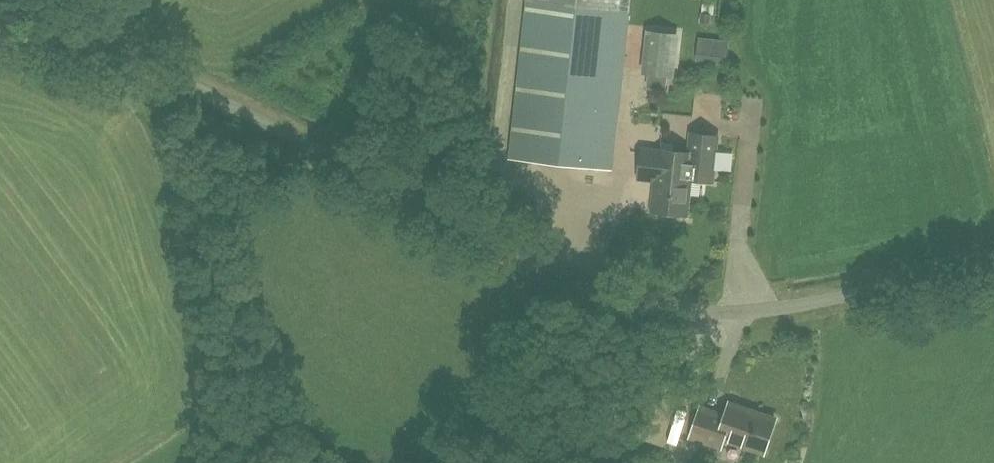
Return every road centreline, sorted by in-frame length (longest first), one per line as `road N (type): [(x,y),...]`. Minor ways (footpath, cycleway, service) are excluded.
road 1 (unclassified): [(602,279),(222,92),(0,28)]
road 2 (unclassified): [(993,259),(750,303),(687,300),(602,279)]
road 3 (unclassified): [(465,462),(602,279)]

